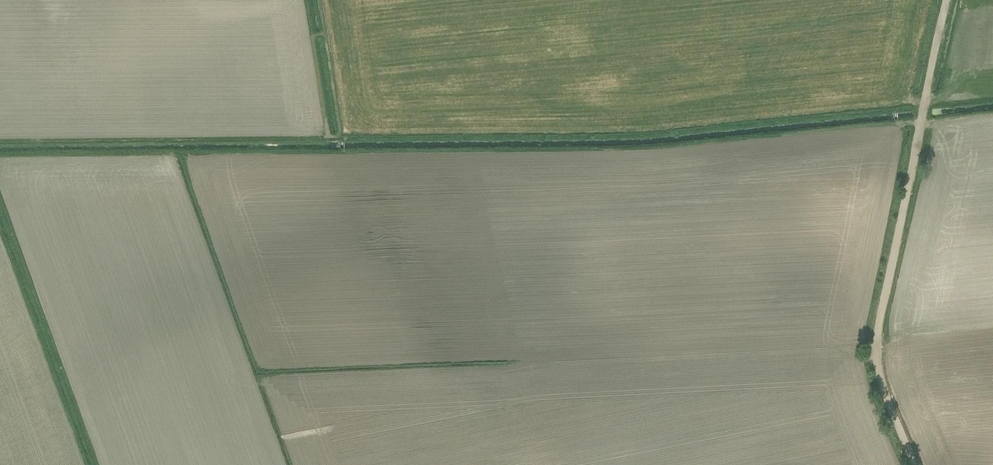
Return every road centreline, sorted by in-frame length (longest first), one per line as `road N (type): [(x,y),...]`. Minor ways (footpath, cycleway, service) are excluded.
road 1 (track): [(950,0),(877,365),(915,464)]

